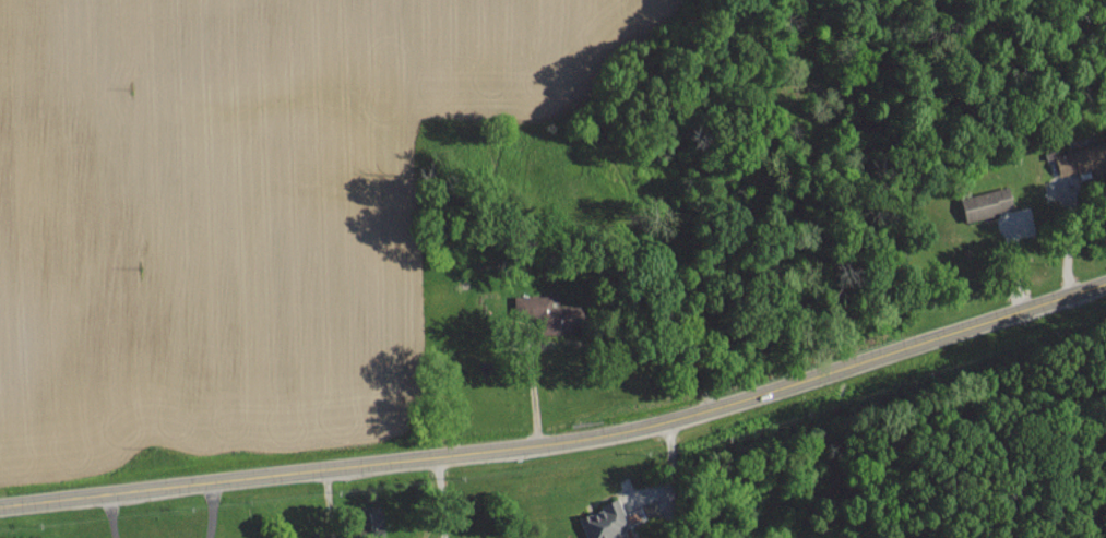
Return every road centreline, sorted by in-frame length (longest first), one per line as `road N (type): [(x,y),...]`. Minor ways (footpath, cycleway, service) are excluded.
road 1 (secondary): [(0,507),(609,431),(765,392),(1105,282)]

